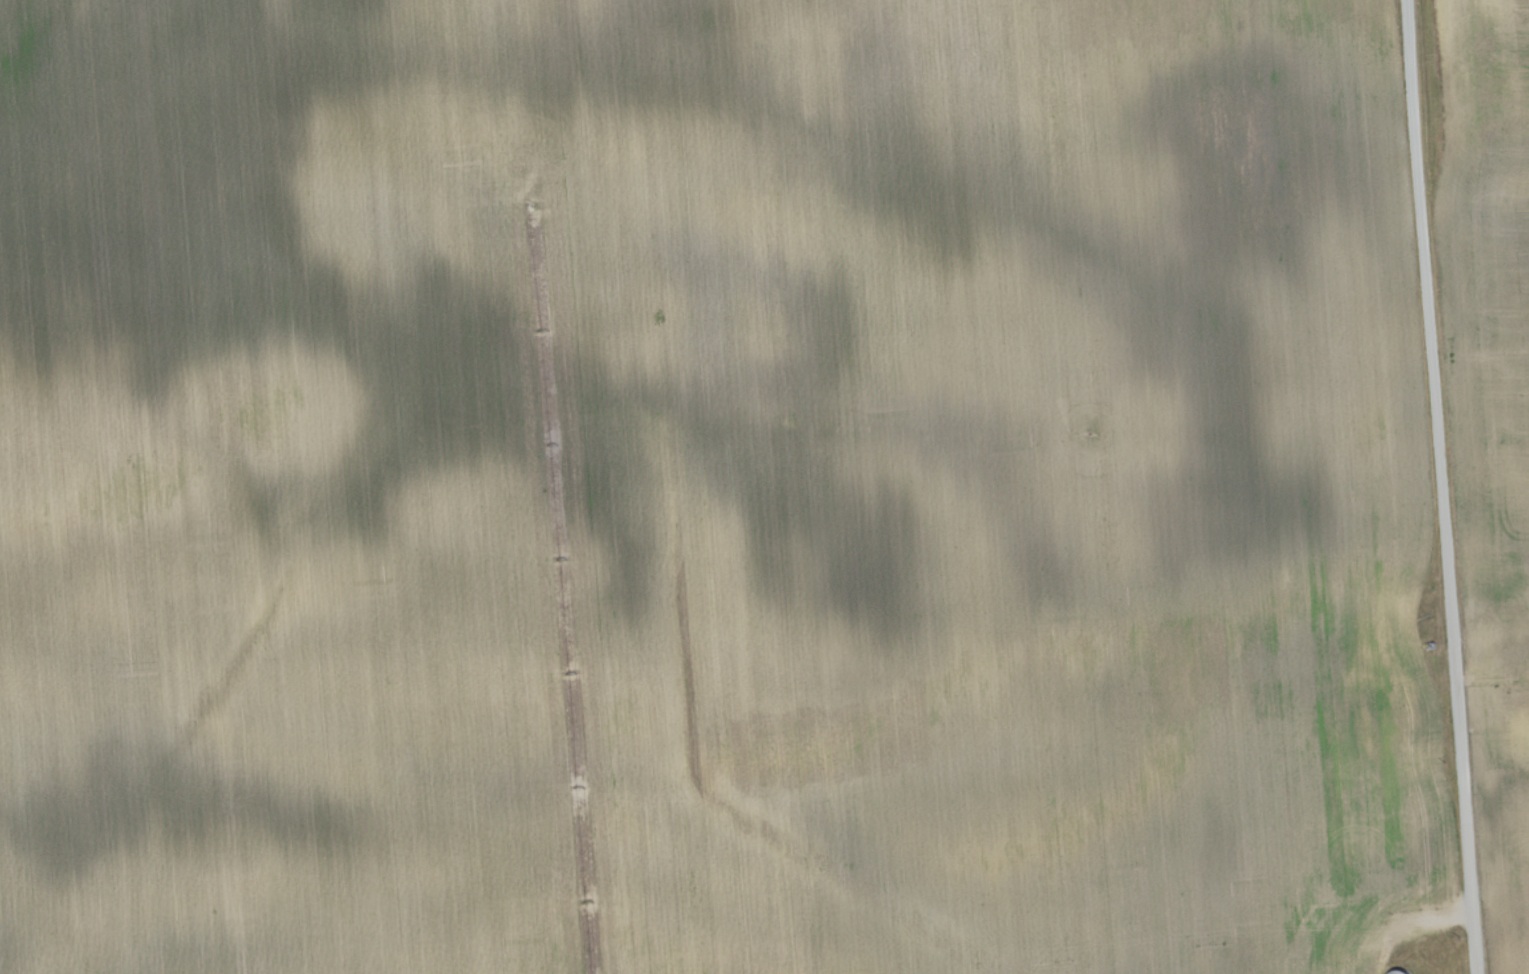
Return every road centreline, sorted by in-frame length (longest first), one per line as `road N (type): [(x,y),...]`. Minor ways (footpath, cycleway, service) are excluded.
road 1 (residential): [(1482,973),(1403,0)]

